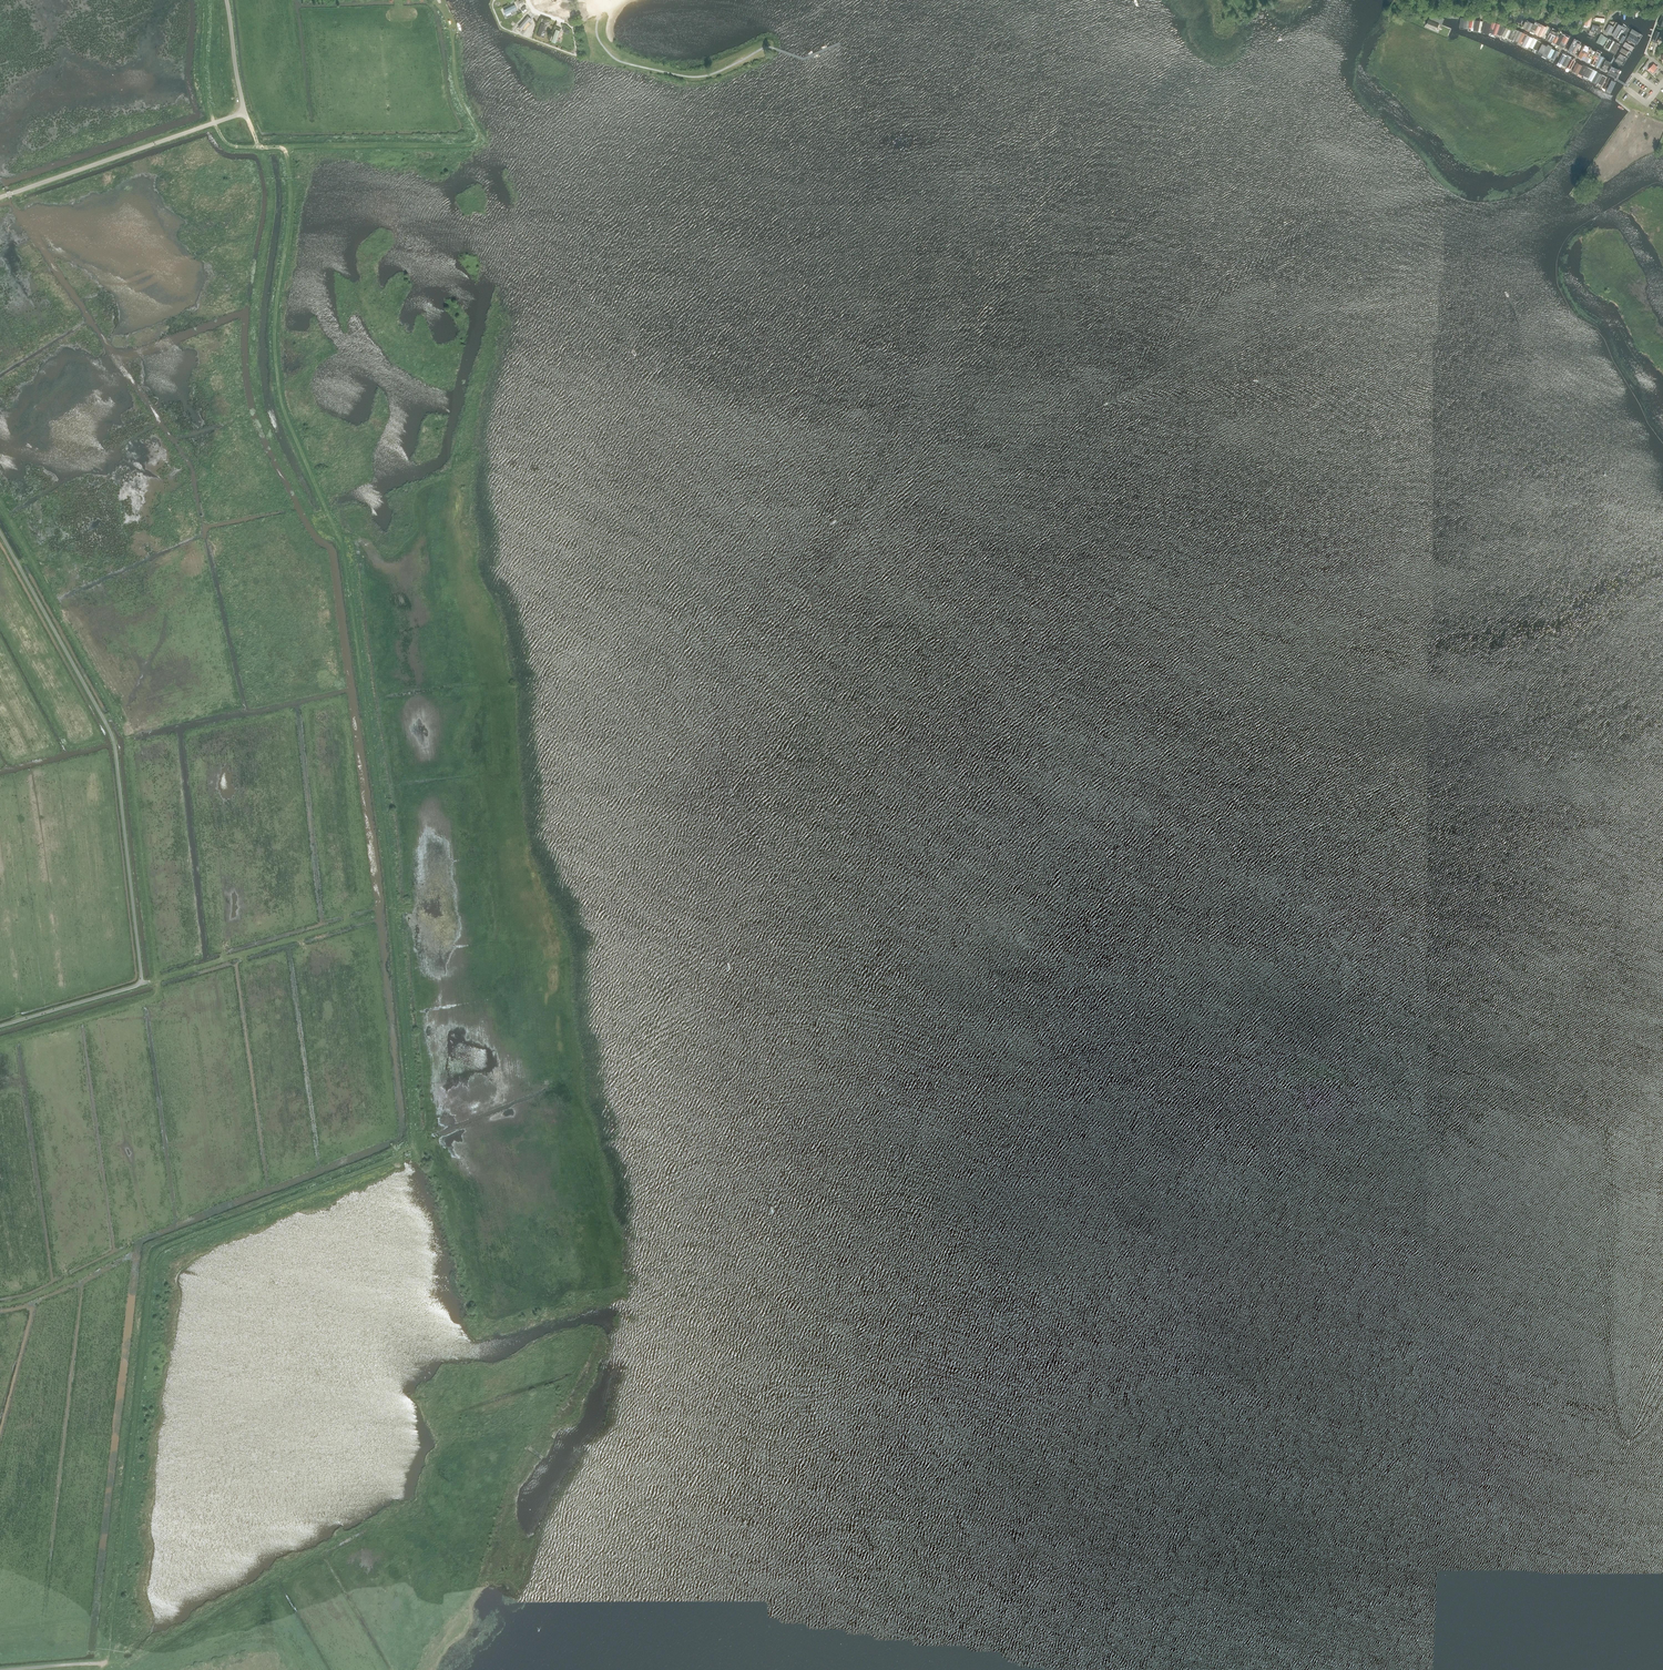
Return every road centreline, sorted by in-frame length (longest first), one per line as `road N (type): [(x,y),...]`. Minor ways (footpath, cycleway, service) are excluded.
road 1 (track): [(104,1662),(155,1253),(389,1160),(415,1140),(346,560),(279,390),(275,319),(291,203),(287,156),(283,147),(259,147)]
road 2 (unclassified): [(0,197),(244,113),(227,0)]
road 3 (track): [(137,985),(372,915)]
road 4 (track): [(205,0),(203,71),(214,123),(228,143),(259,147)]
road 5 (track): [(131,1247),(41,1294),(0,1305)]

